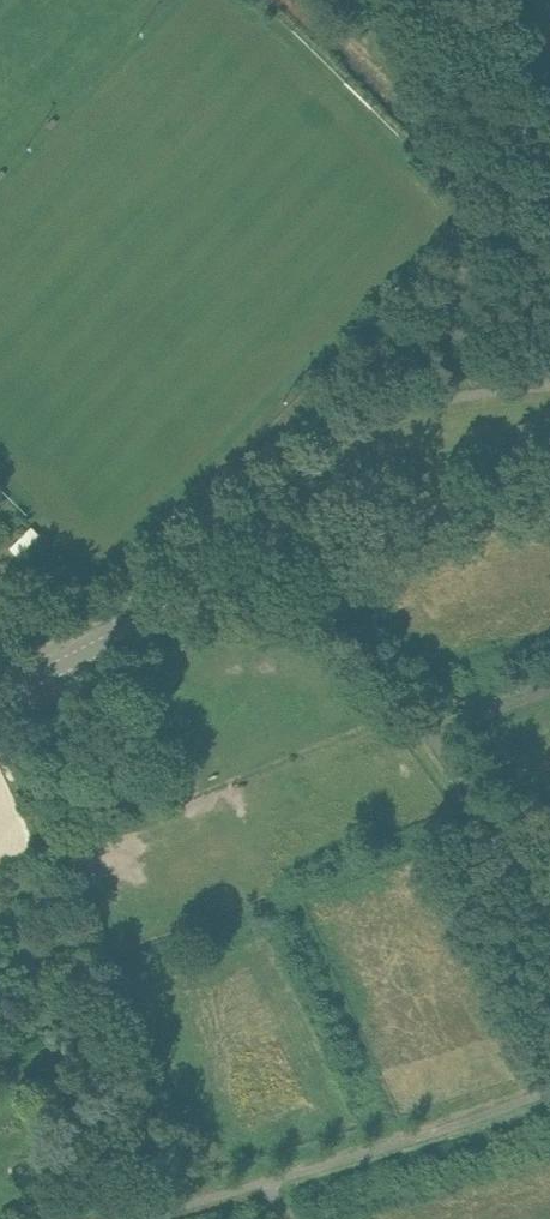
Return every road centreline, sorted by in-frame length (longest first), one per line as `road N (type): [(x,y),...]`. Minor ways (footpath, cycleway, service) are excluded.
road 1 (unclassified): [(0,694),(203,592),(310,550),(549,487)]

